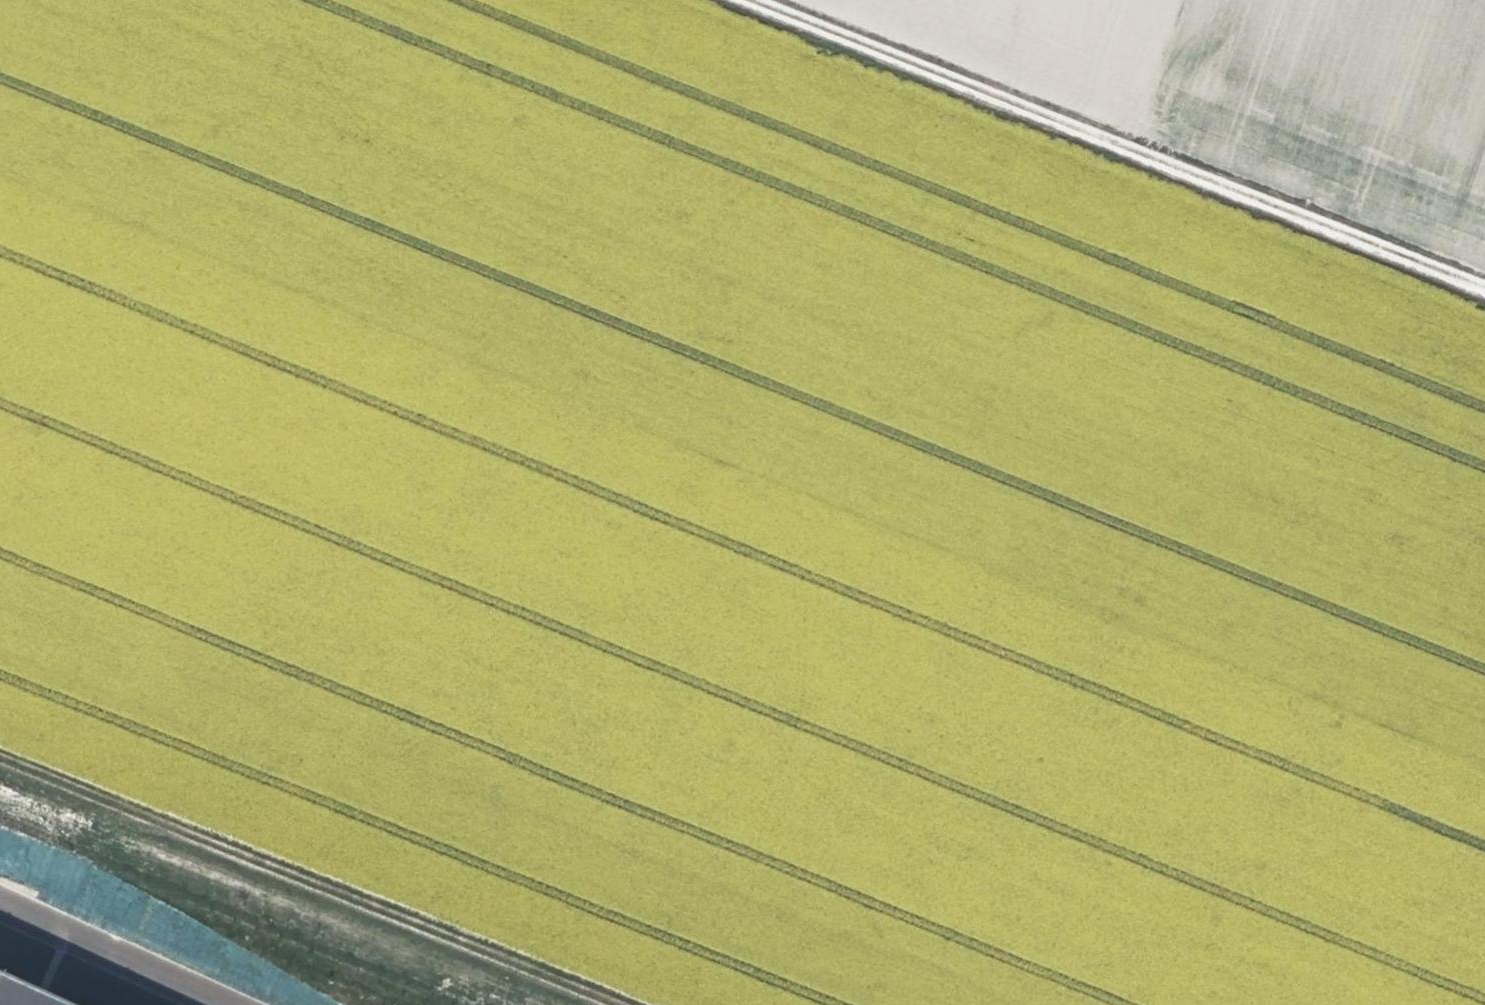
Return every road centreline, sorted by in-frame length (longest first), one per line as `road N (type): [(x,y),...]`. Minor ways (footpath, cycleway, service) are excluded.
road 1 (track): [(1484,294),(742,0)]
road 2 (track): [(612,1004),(0,760)]

